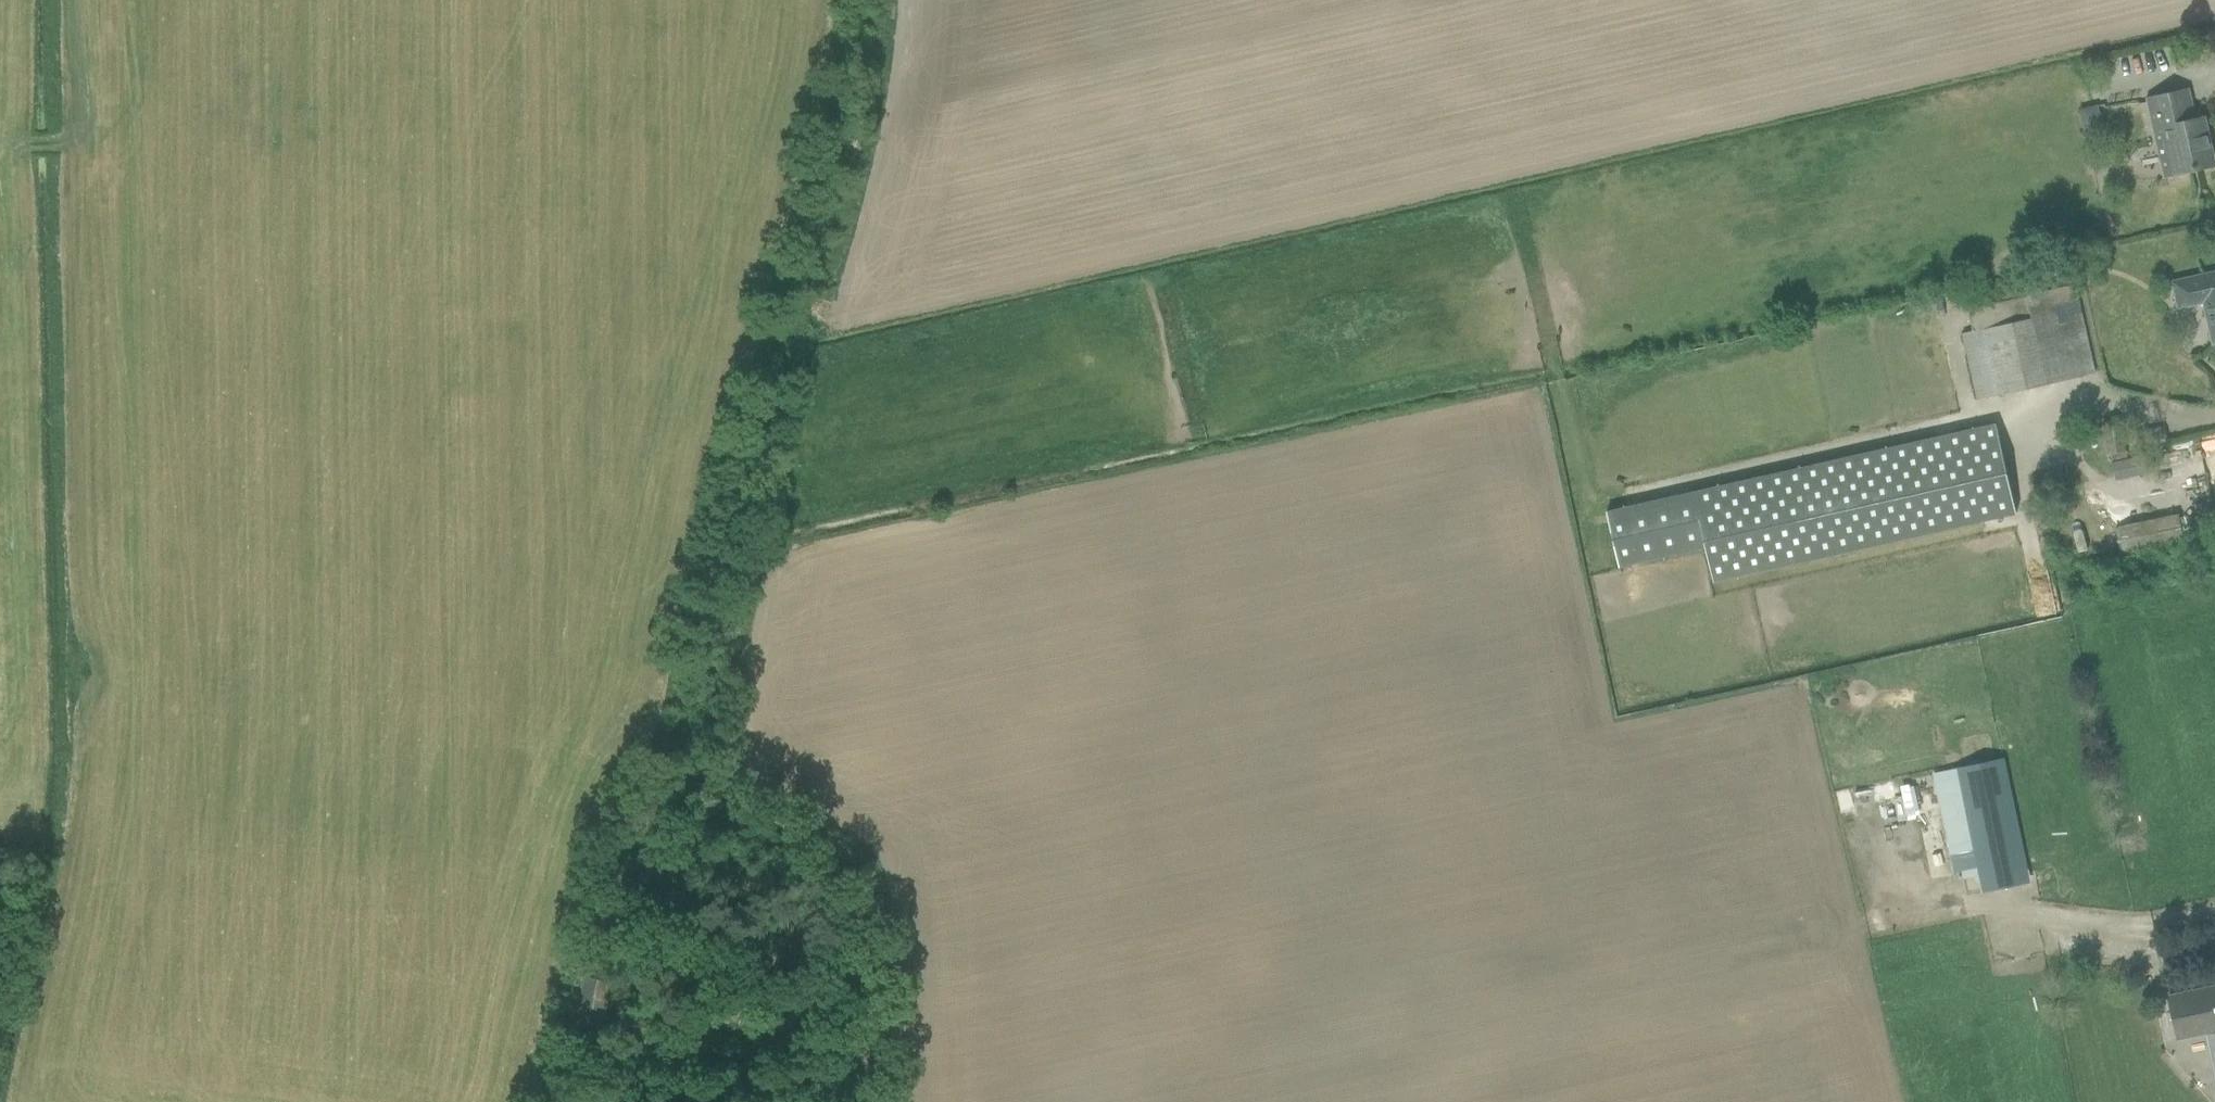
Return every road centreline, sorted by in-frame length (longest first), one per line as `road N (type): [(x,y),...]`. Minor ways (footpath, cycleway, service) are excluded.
road 1 (track): [(882,1101),(875,858),(787,777),(696,752)]

